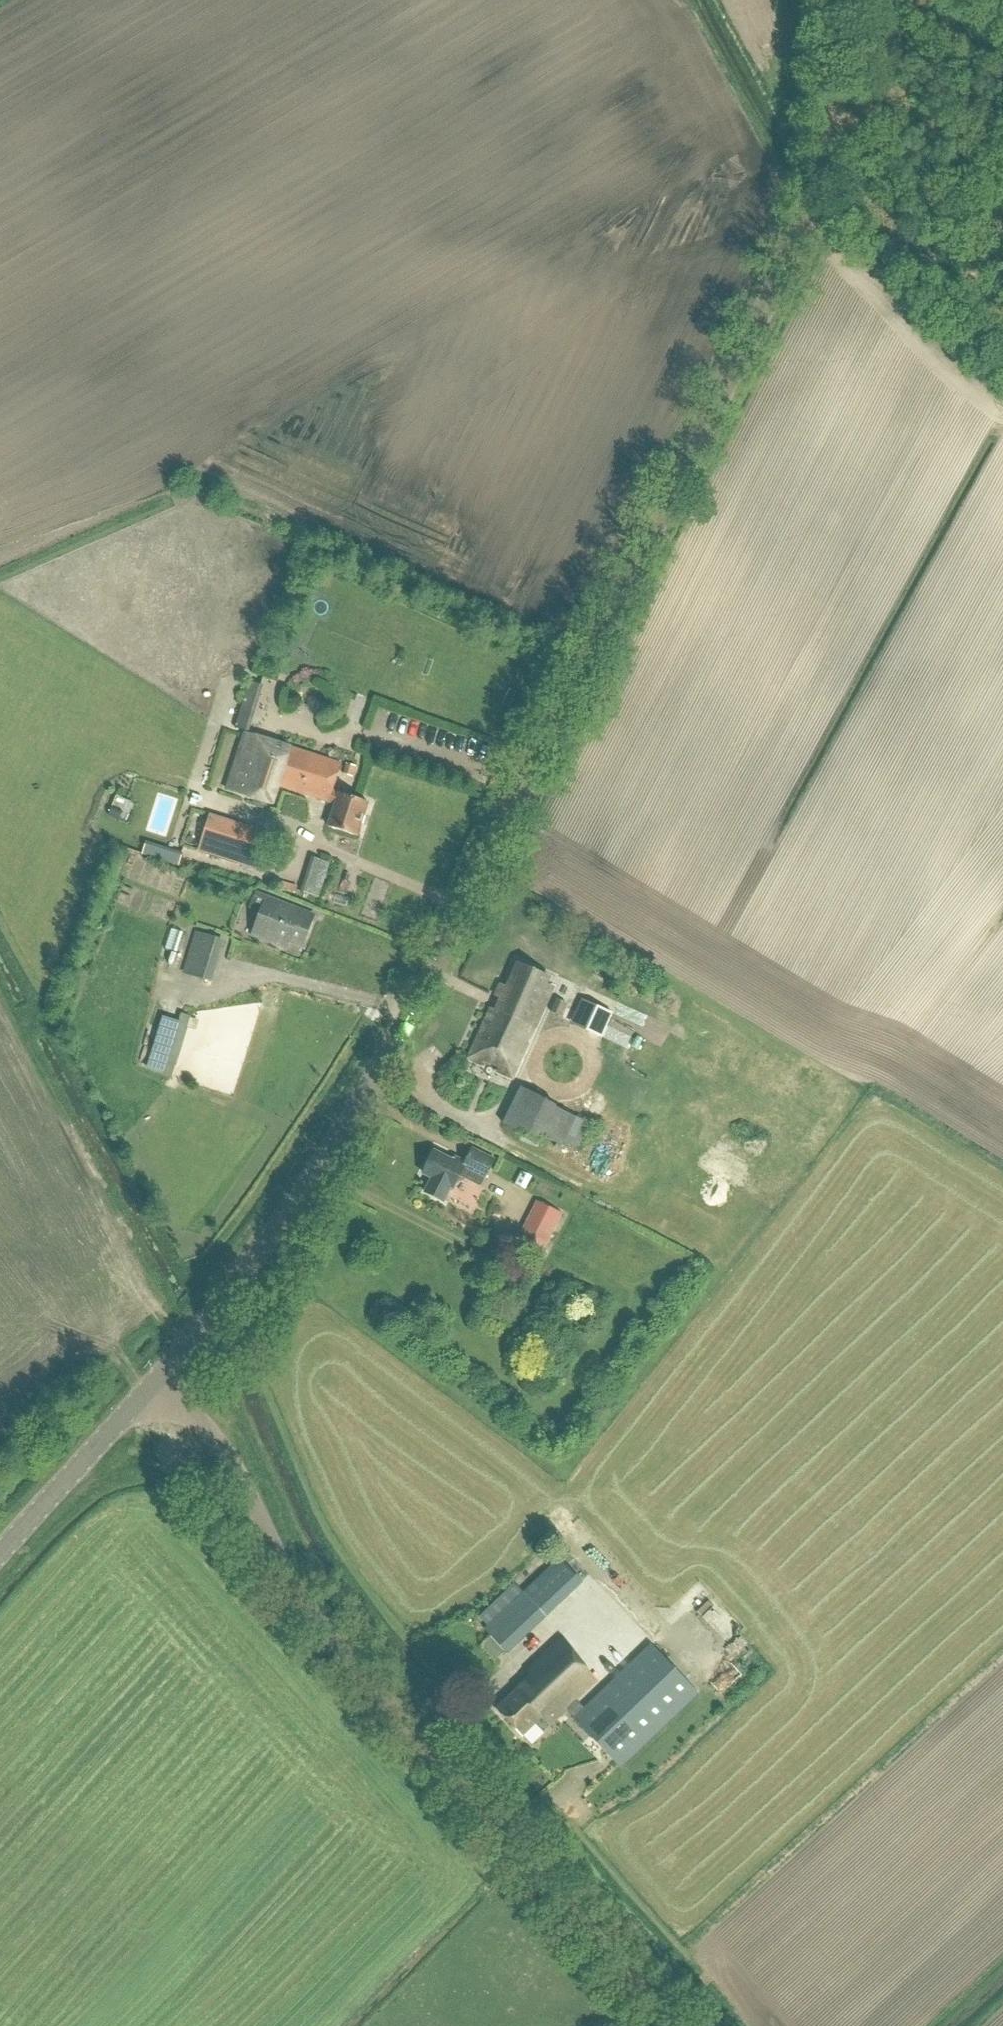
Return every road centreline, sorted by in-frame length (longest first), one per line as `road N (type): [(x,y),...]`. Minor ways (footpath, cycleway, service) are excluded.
road 1 (tertiary): [(162,1375),(337,1138),(436,966),(788,257),(817,181),(840,0)]
road 2 (unclassified): [(674,2025),(292,1586),(230,1458),(162,1375)]
road 3 (track): [(0,996),(189,1341)]
road 4 (tertiary): [(0,1553),(162,1375)]

